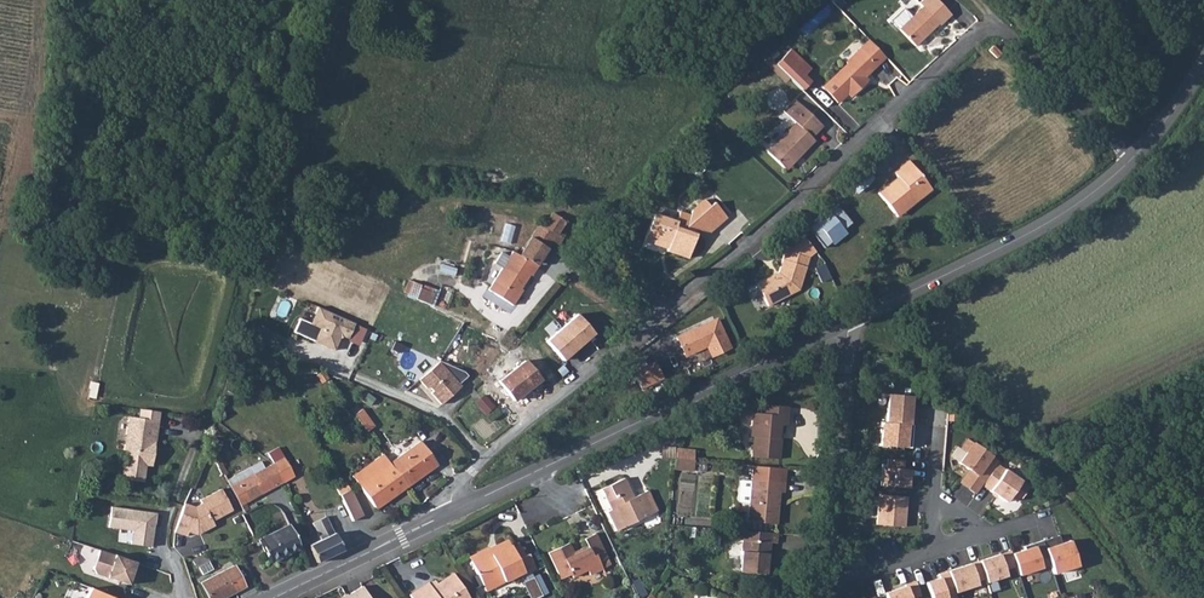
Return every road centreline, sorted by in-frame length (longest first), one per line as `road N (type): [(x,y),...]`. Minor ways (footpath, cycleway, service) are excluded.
road 1 (residential): [(655,326),(995,26),(1132,155)]
road 2 (tertiary): [(449,512),(850,319)]
road 3 (tertiary): [(850,319),(1069,208),(1132,155)]
road 4 (residential): [(449,512),(464,472),(655,326)]
road 5 (residential): [(850,319),(828,581)]
road 6 (tertiary): [(273,597),(449,512)]
road 7 (residential): [(828,581),(950,543)]

